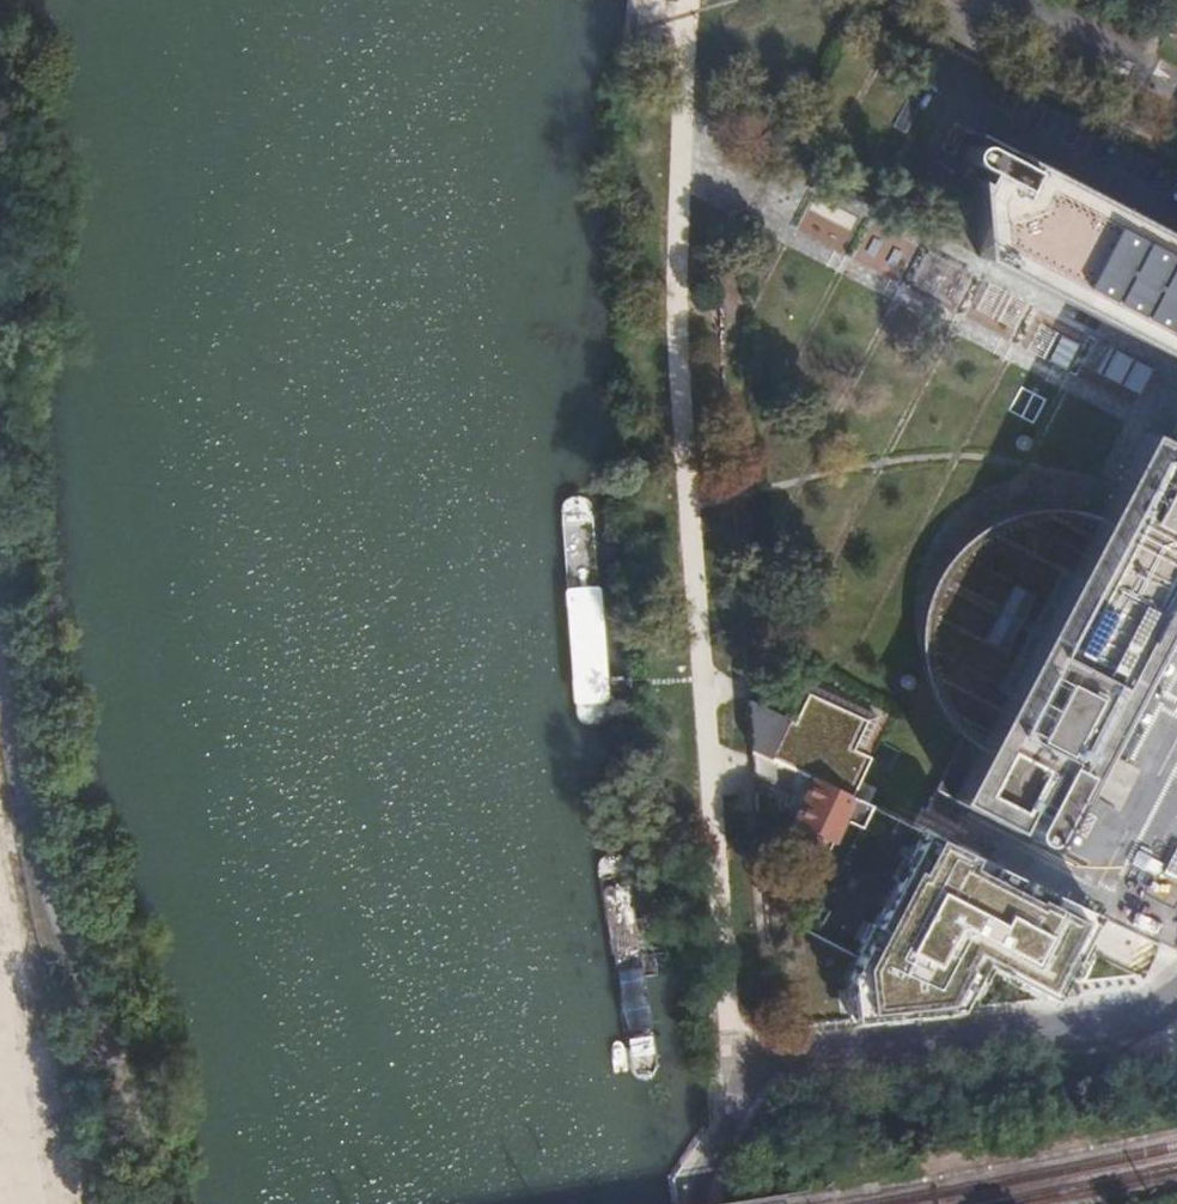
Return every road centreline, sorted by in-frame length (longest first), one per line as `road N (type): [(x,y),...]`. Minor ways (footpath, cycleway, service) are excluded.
road 1 (residential): [(701,1203),(699,1192),(749,1065),(777,1053),(1130,1022),(1176,998)]
road 2 (unclassified): [(170,1203),(128,1129),(78,999),(0,726)]
road 3 (residential): [(1176,92),(1002,0)]

